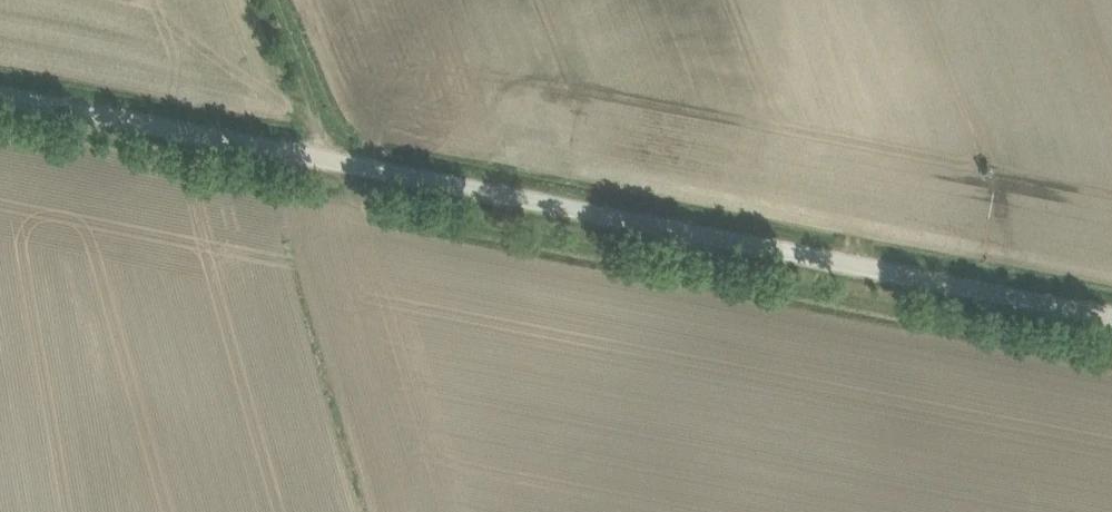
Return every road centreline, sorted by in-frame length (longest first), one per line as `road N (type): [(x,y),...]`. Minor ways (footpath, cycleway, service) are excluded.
road 1 (unclassified): [(0,96),(1111,316)]

